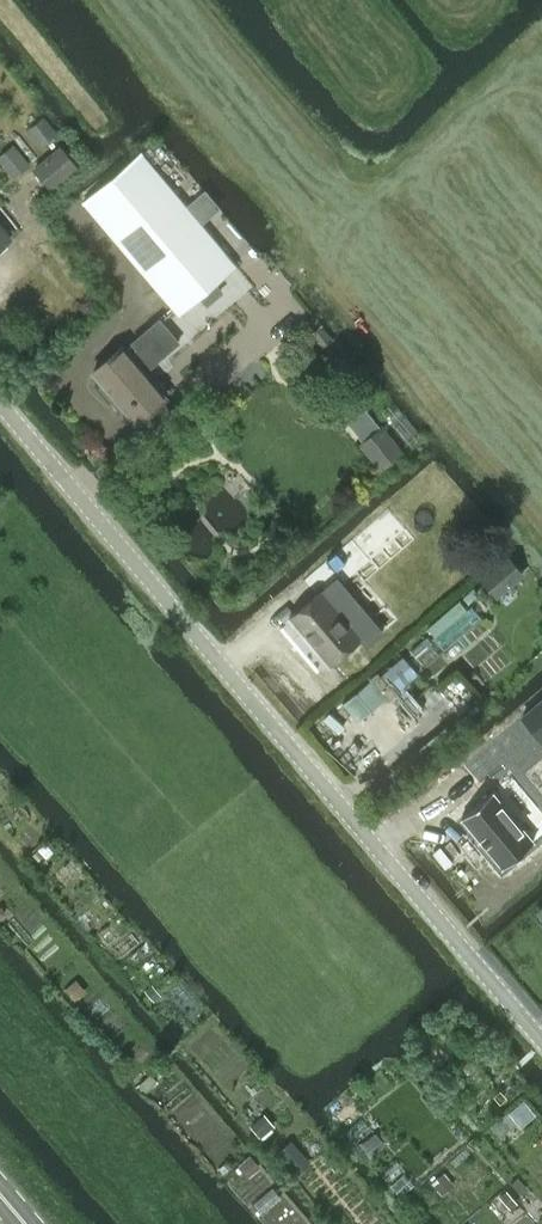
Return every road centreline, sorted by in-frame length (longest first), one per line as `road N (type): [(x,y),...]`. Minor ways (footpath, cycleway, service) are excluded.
road 1 (tertiary): [(541,1043),(0,411)]

